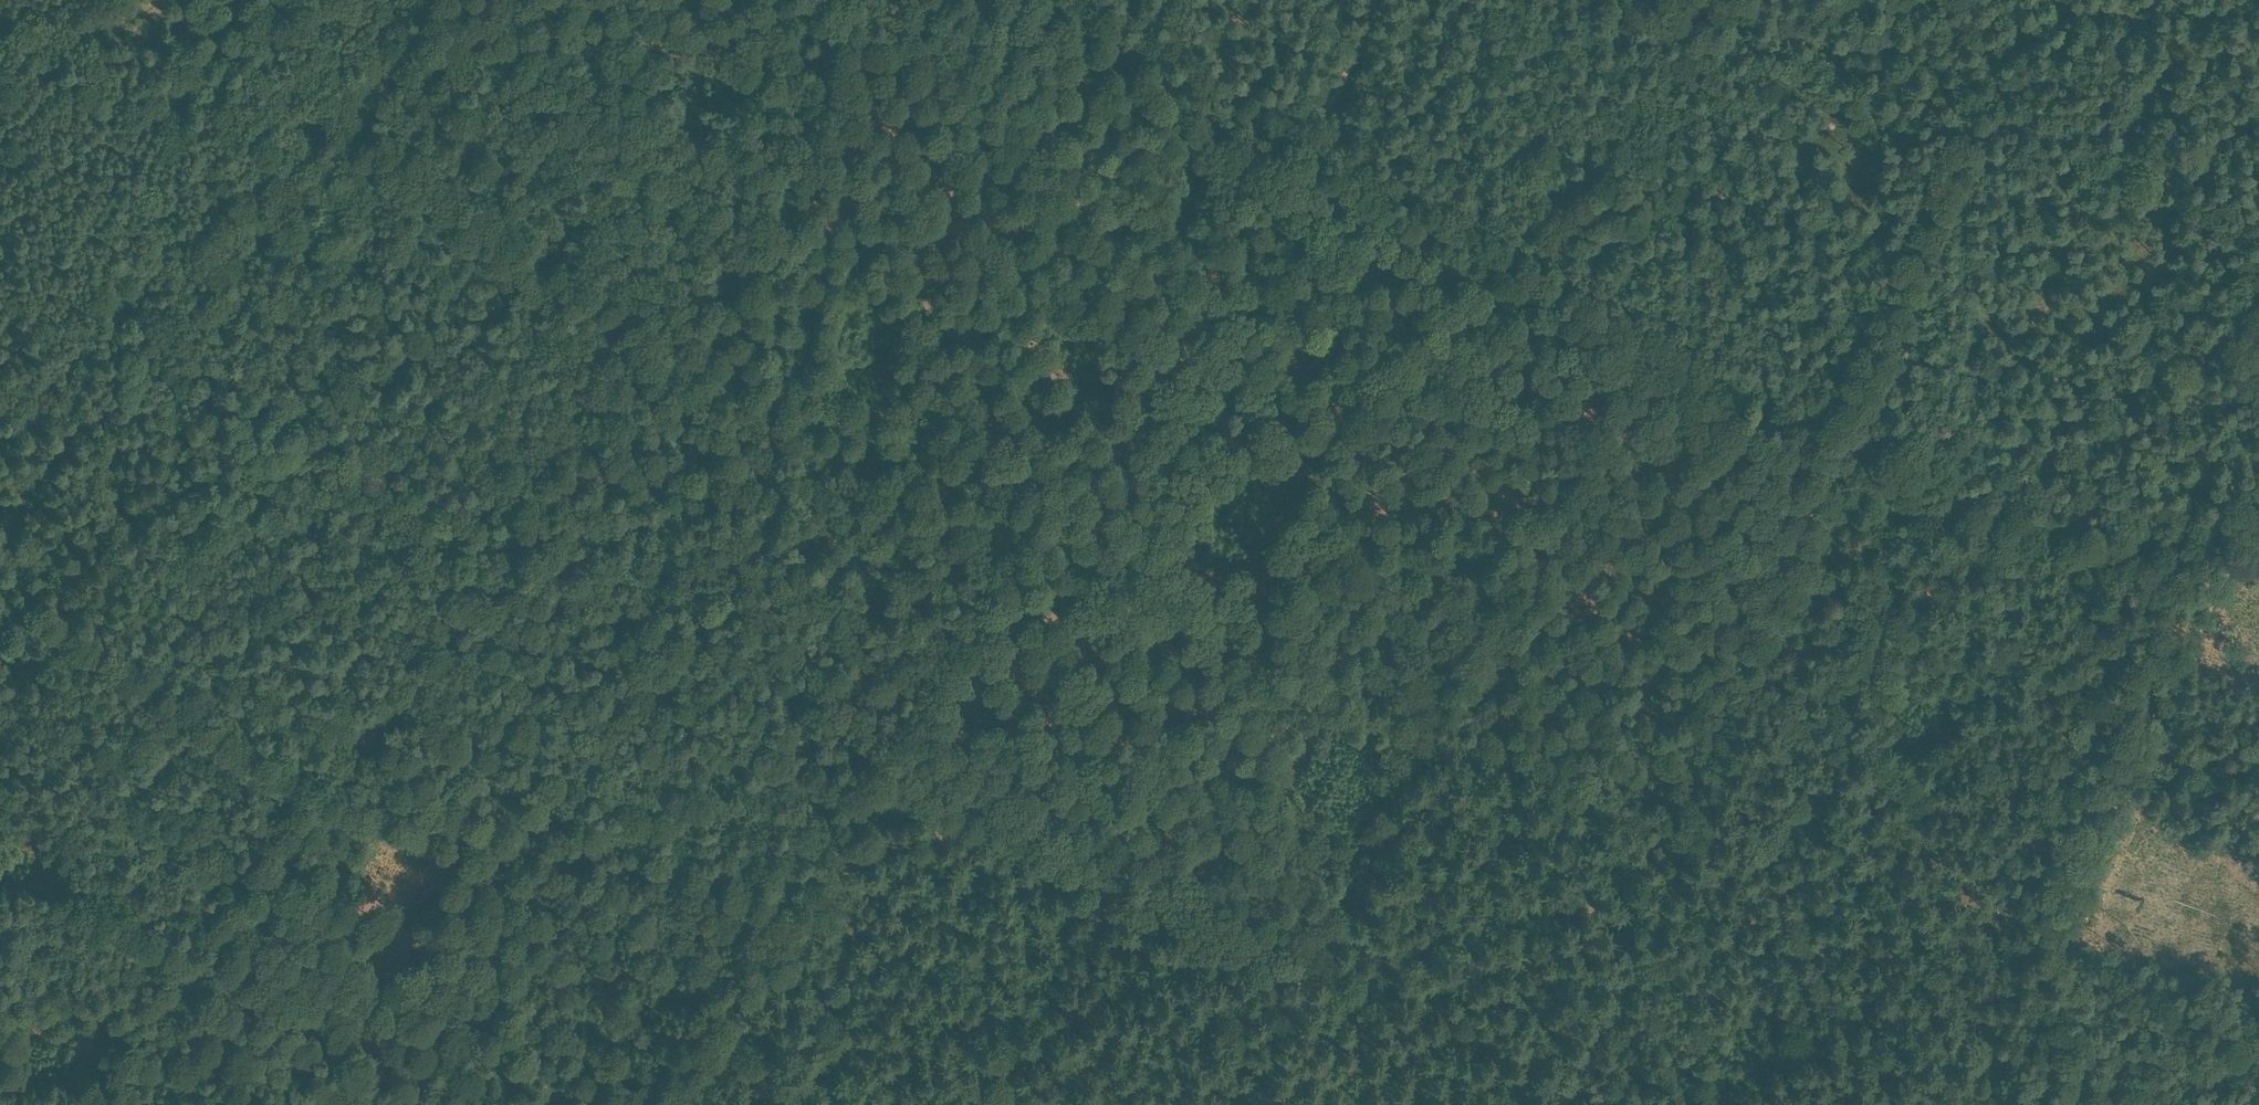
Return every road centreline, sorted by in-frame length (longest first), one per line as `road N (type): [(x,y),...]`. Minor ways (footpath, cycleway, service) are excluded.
road 1 (track): [(942,0),(628,372),(501,540),(206,396),(182,394)]
road 2 (track): [(444,0),(0,664)]
road 3 (track): [(1303,141),(1228,214),(897,735)]
road 4 (track): [(1998,1104),(2258,486)]
road 5 (track): [(897,735),(501,540)]
road 6 (track): [(660,1104),(857,818),(897,735)]

